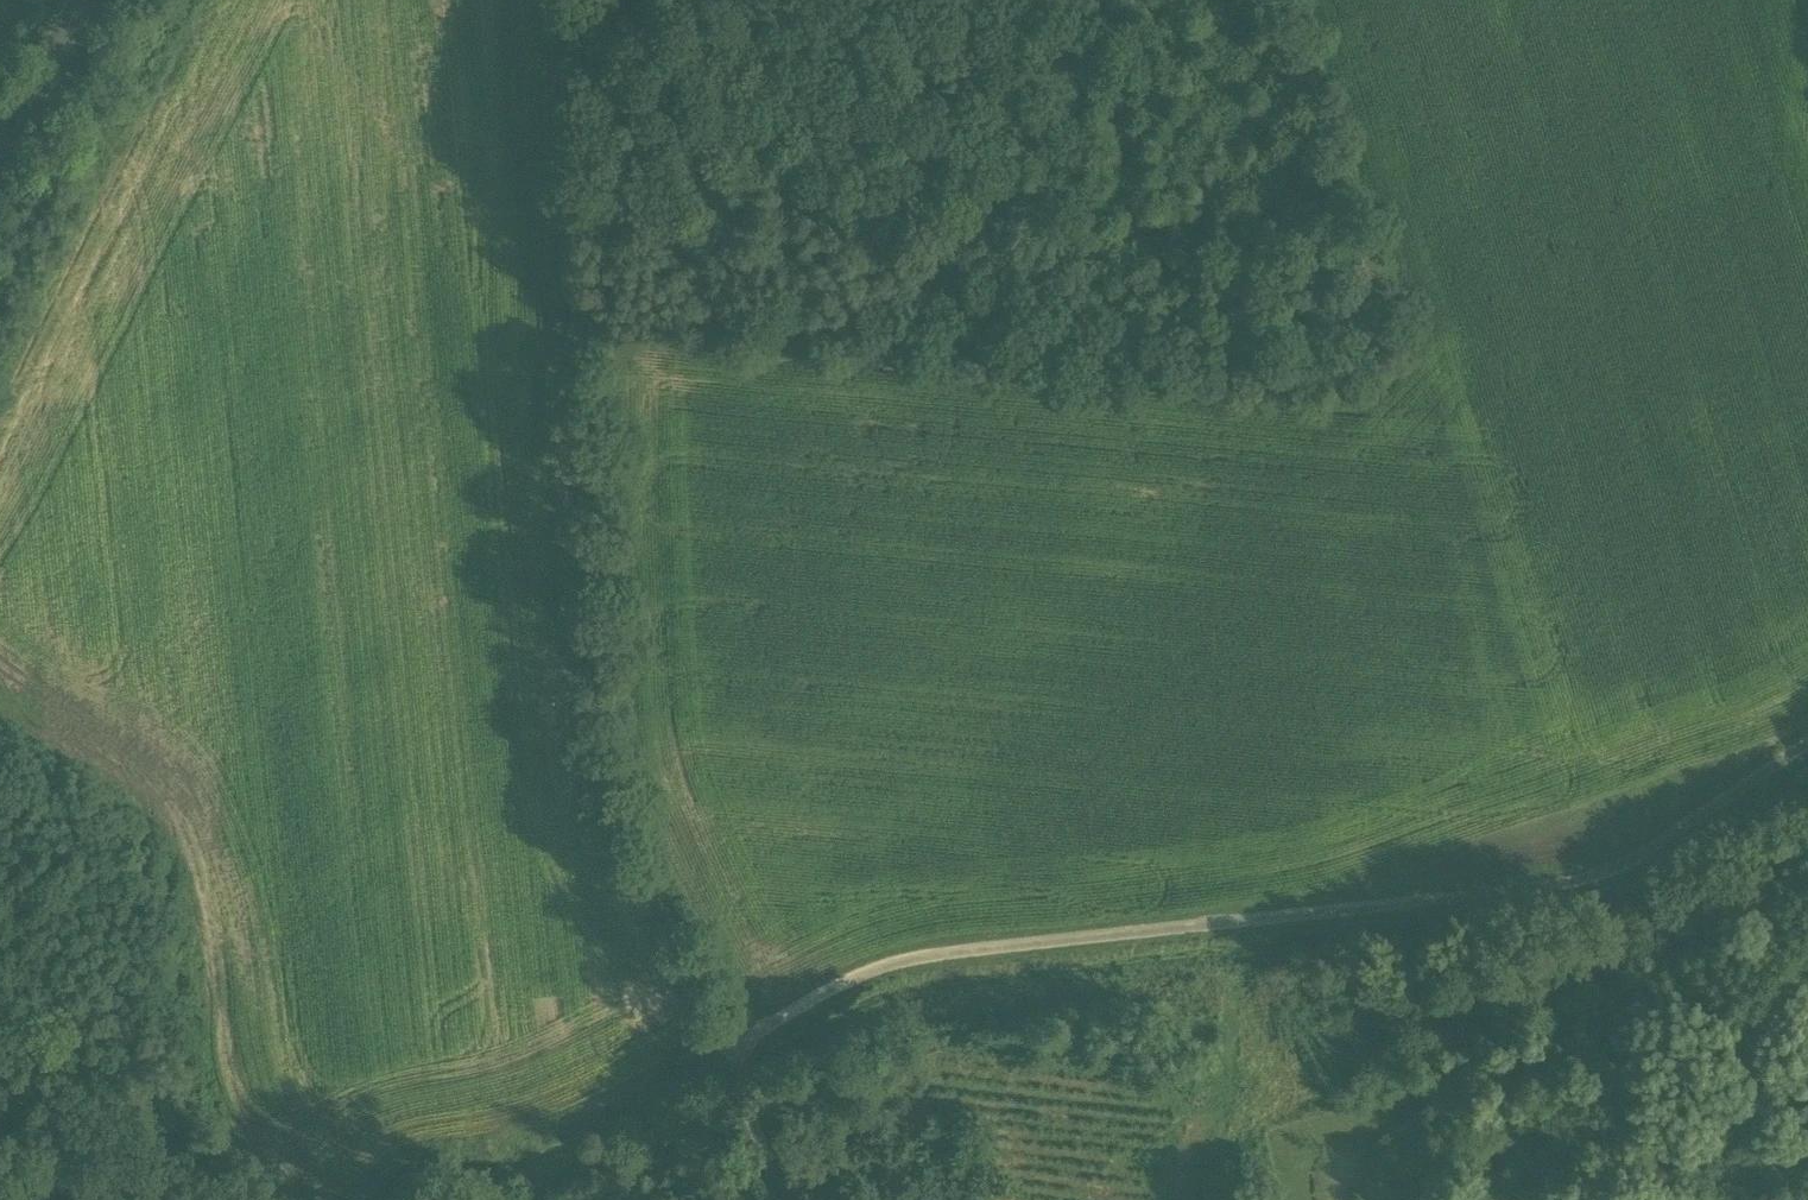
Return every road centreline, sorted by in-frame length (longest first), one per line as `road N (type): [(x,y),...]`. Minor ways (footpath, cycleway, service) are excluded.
road 1 (unclassified): [(784,1199),(727,1046),(852,981),(950,951),(1553,879),(1656,841),(1807,741)]
road 2 (secondary): [(0,158),(80,0)]

